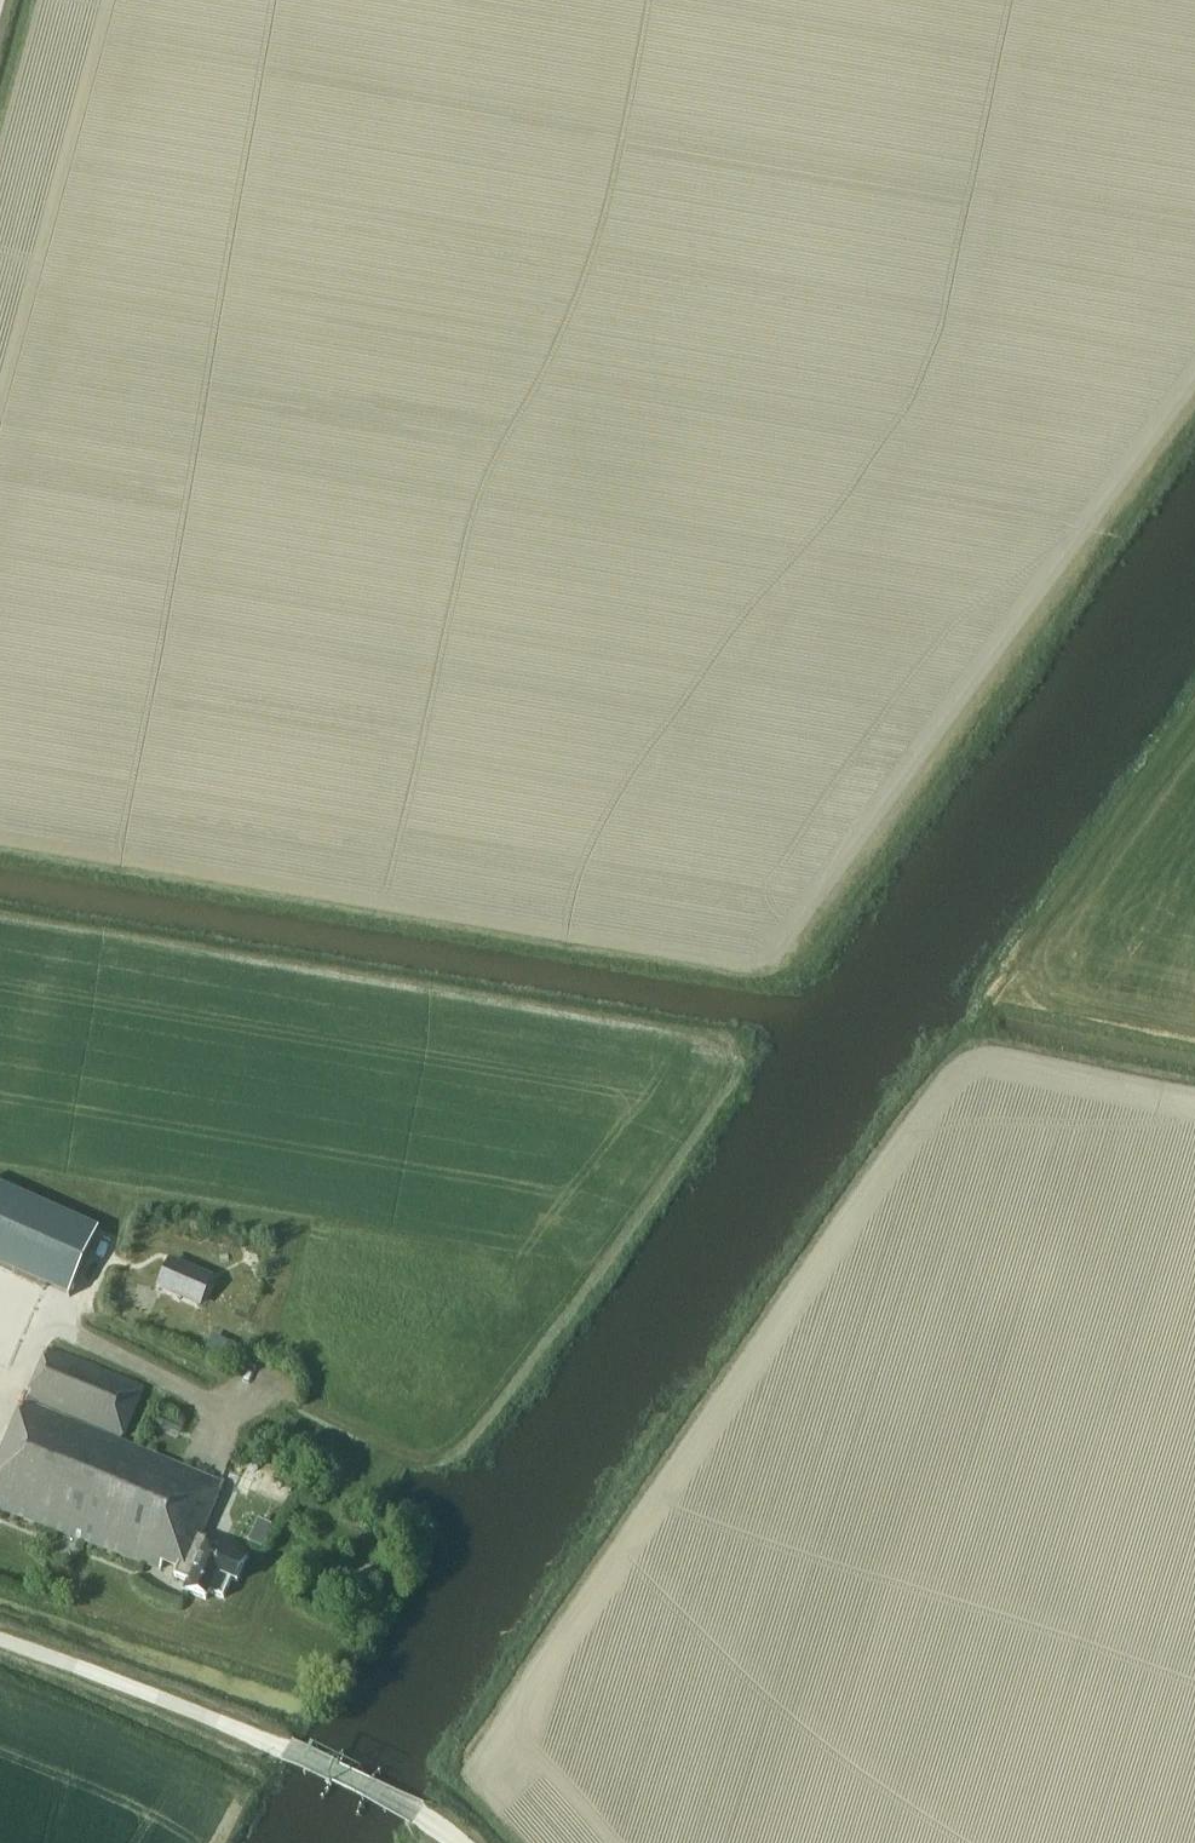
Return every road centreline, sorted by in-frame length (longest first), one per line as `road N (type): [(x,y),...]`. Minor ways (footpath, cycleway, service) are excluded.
road 1 (unclassified): [(457,1842),(436,1824),(270,1743),(0,1641)]

